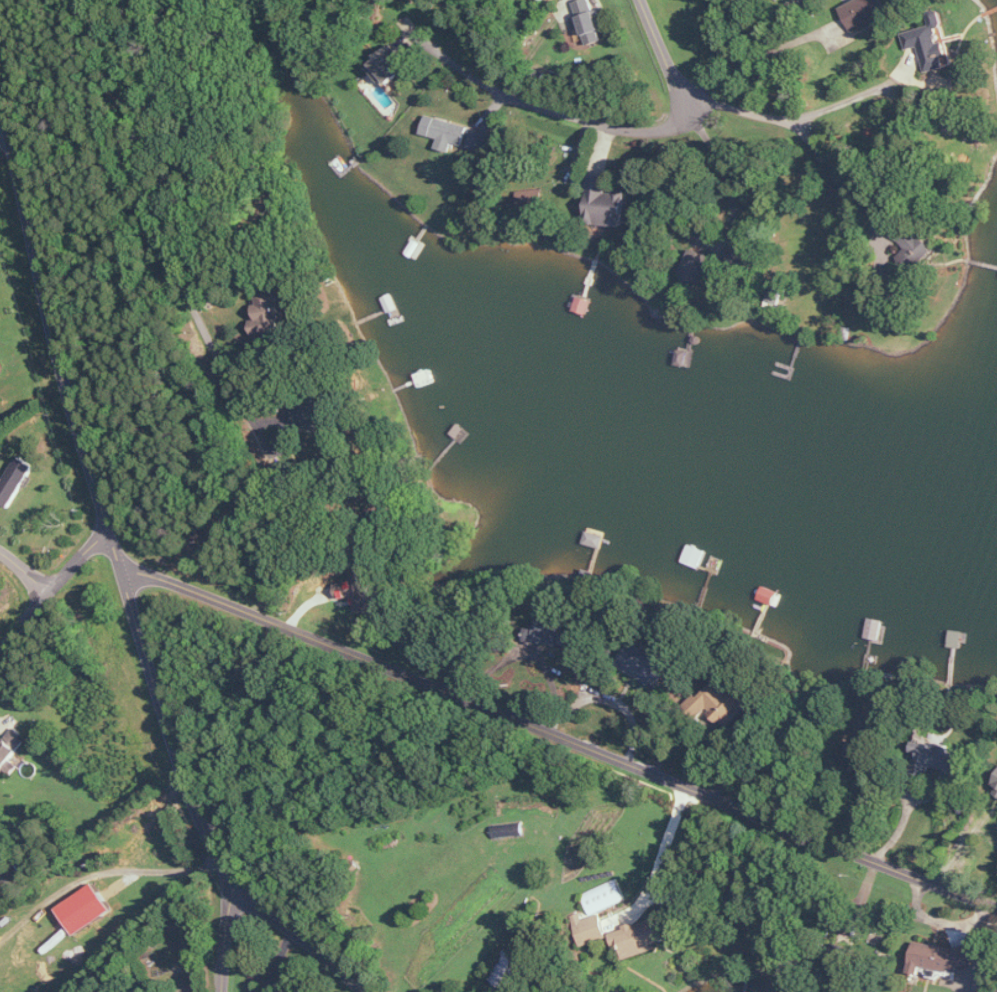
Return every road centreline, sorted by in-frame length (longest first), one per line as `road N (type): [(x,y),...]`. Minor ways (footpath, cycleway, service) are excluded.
road 1 (residential): [(358,991),(231,876),(169,744),(112,568),(0,91)]
road 2 (residential): [(996,905),(246,614),(107,548)]
road 3 (residential): [(53,0),(87,22),(121,66),(171,247),(231,366),(256,437),(271,488),(264,590),(246,614)]
road 4 (residential): [(693,101),(671,126),(644,131),(527,107),(501,92)]
road 5 (residential): [(0,654),(51,593),(107,548)]

